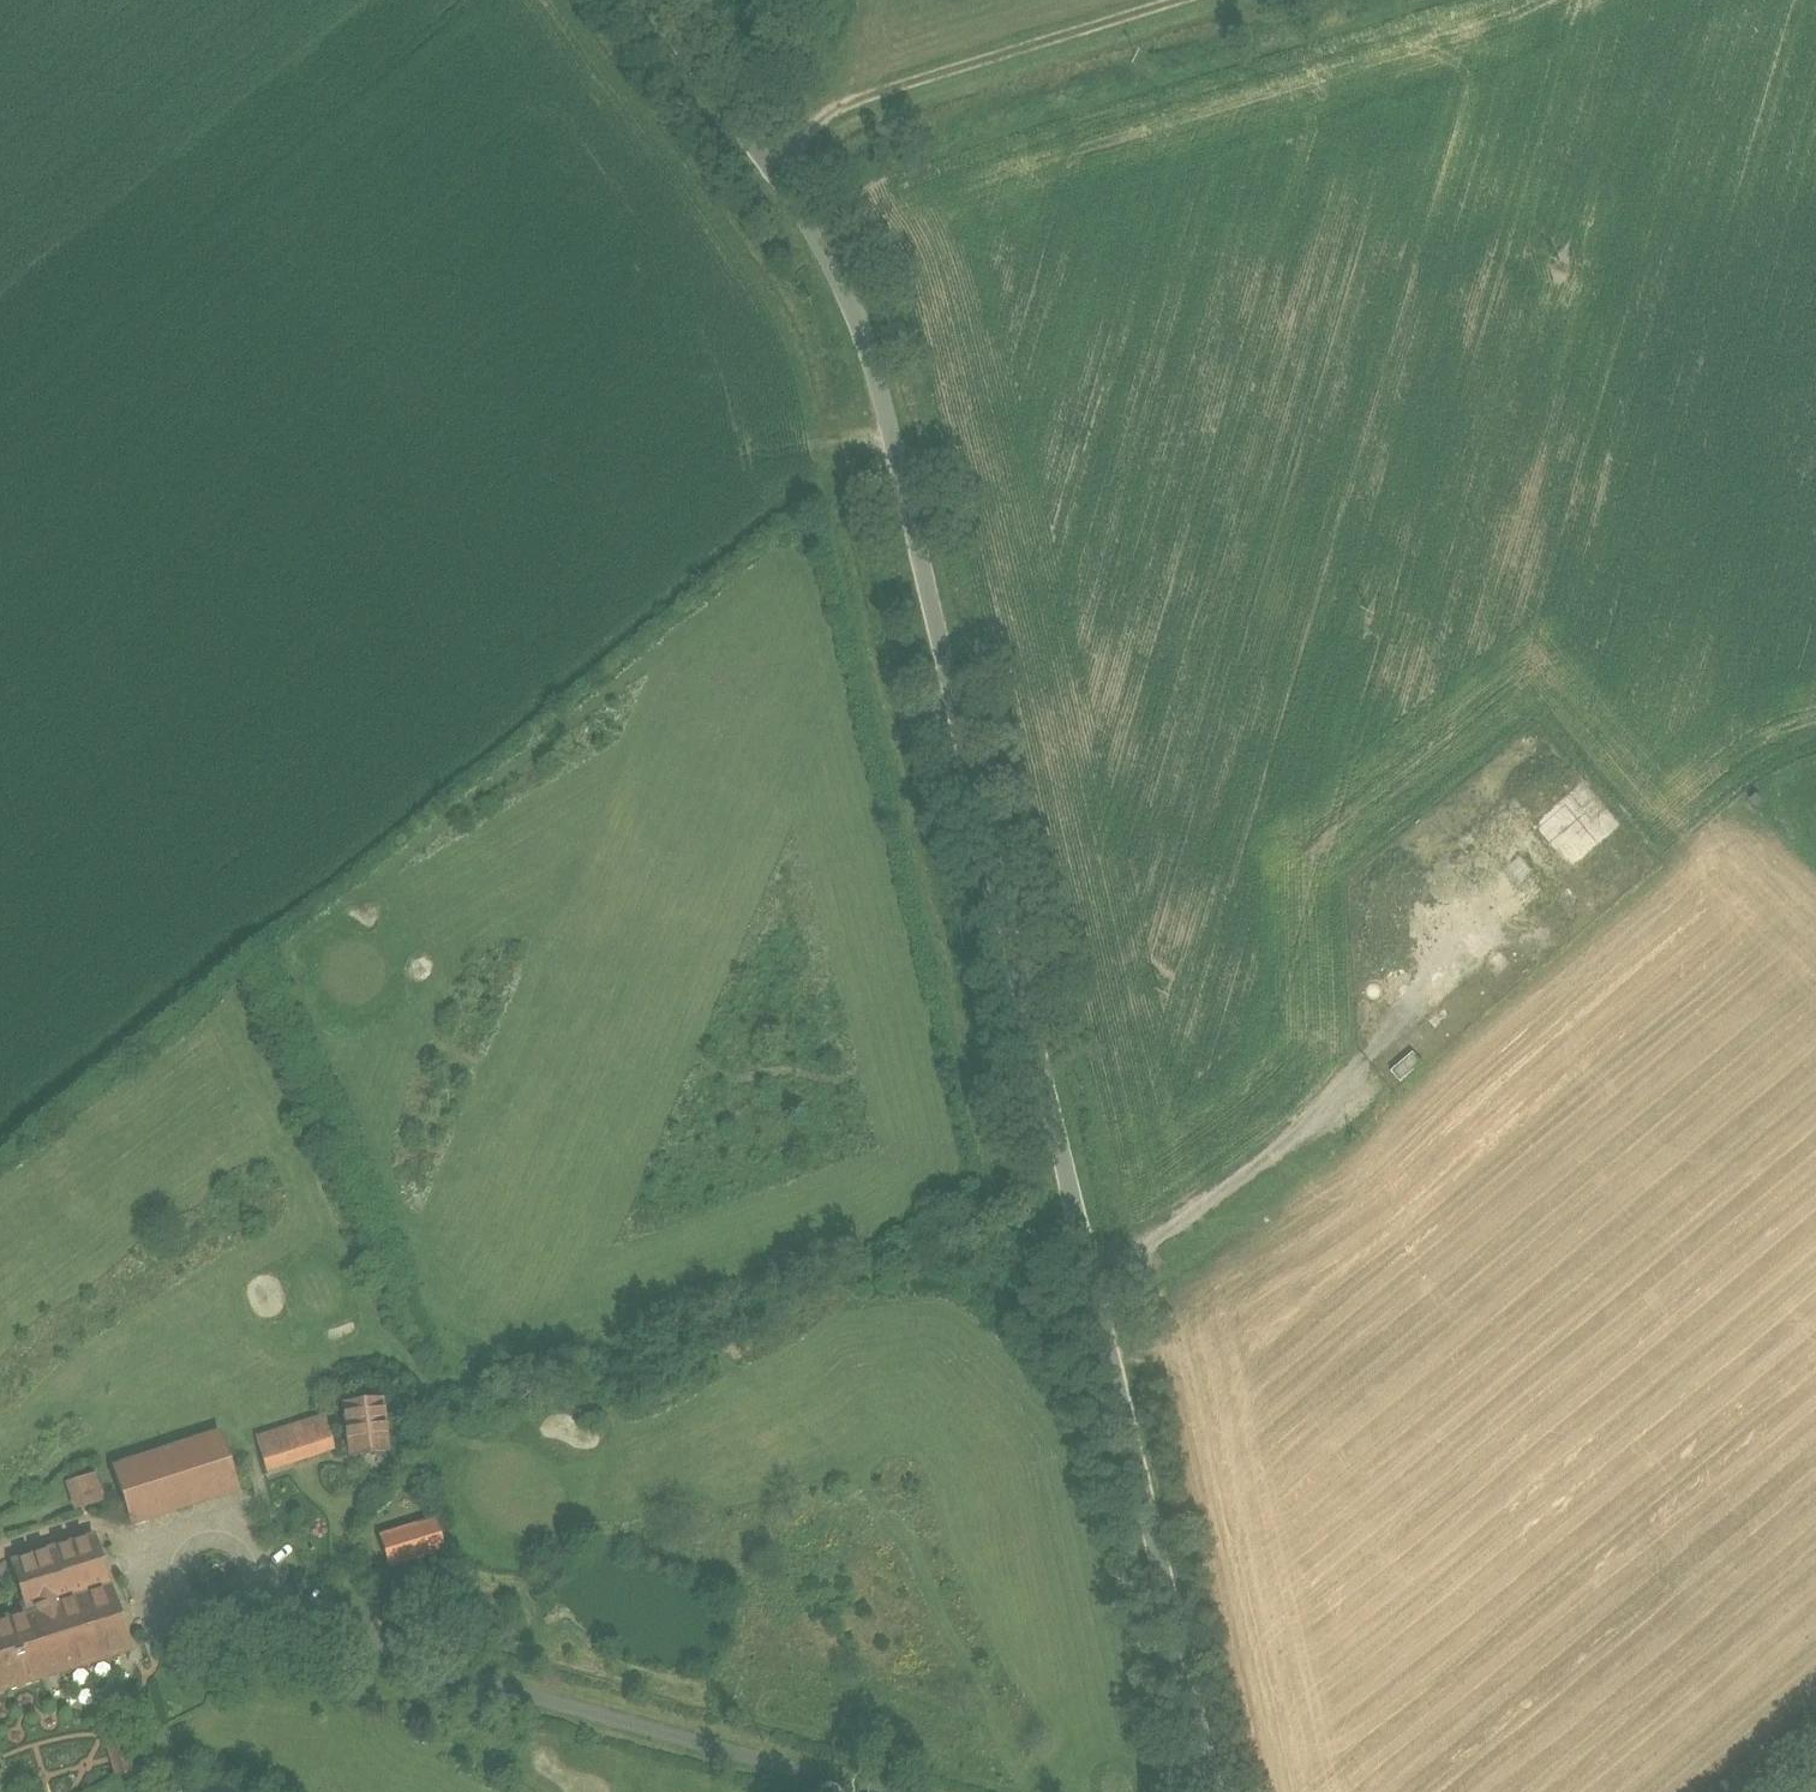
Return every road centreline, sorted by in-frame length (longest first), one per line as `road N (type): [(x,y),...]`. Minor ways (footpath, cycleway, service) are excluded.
road 1 (unclassified): [(648,0),(843,283),(882,393),(1221,1791)]
road 2 (track): [(786,191),(787,155),(805,121),(1179,0)]
road 3 (track): [(1098,1282),(1371,1081)]

